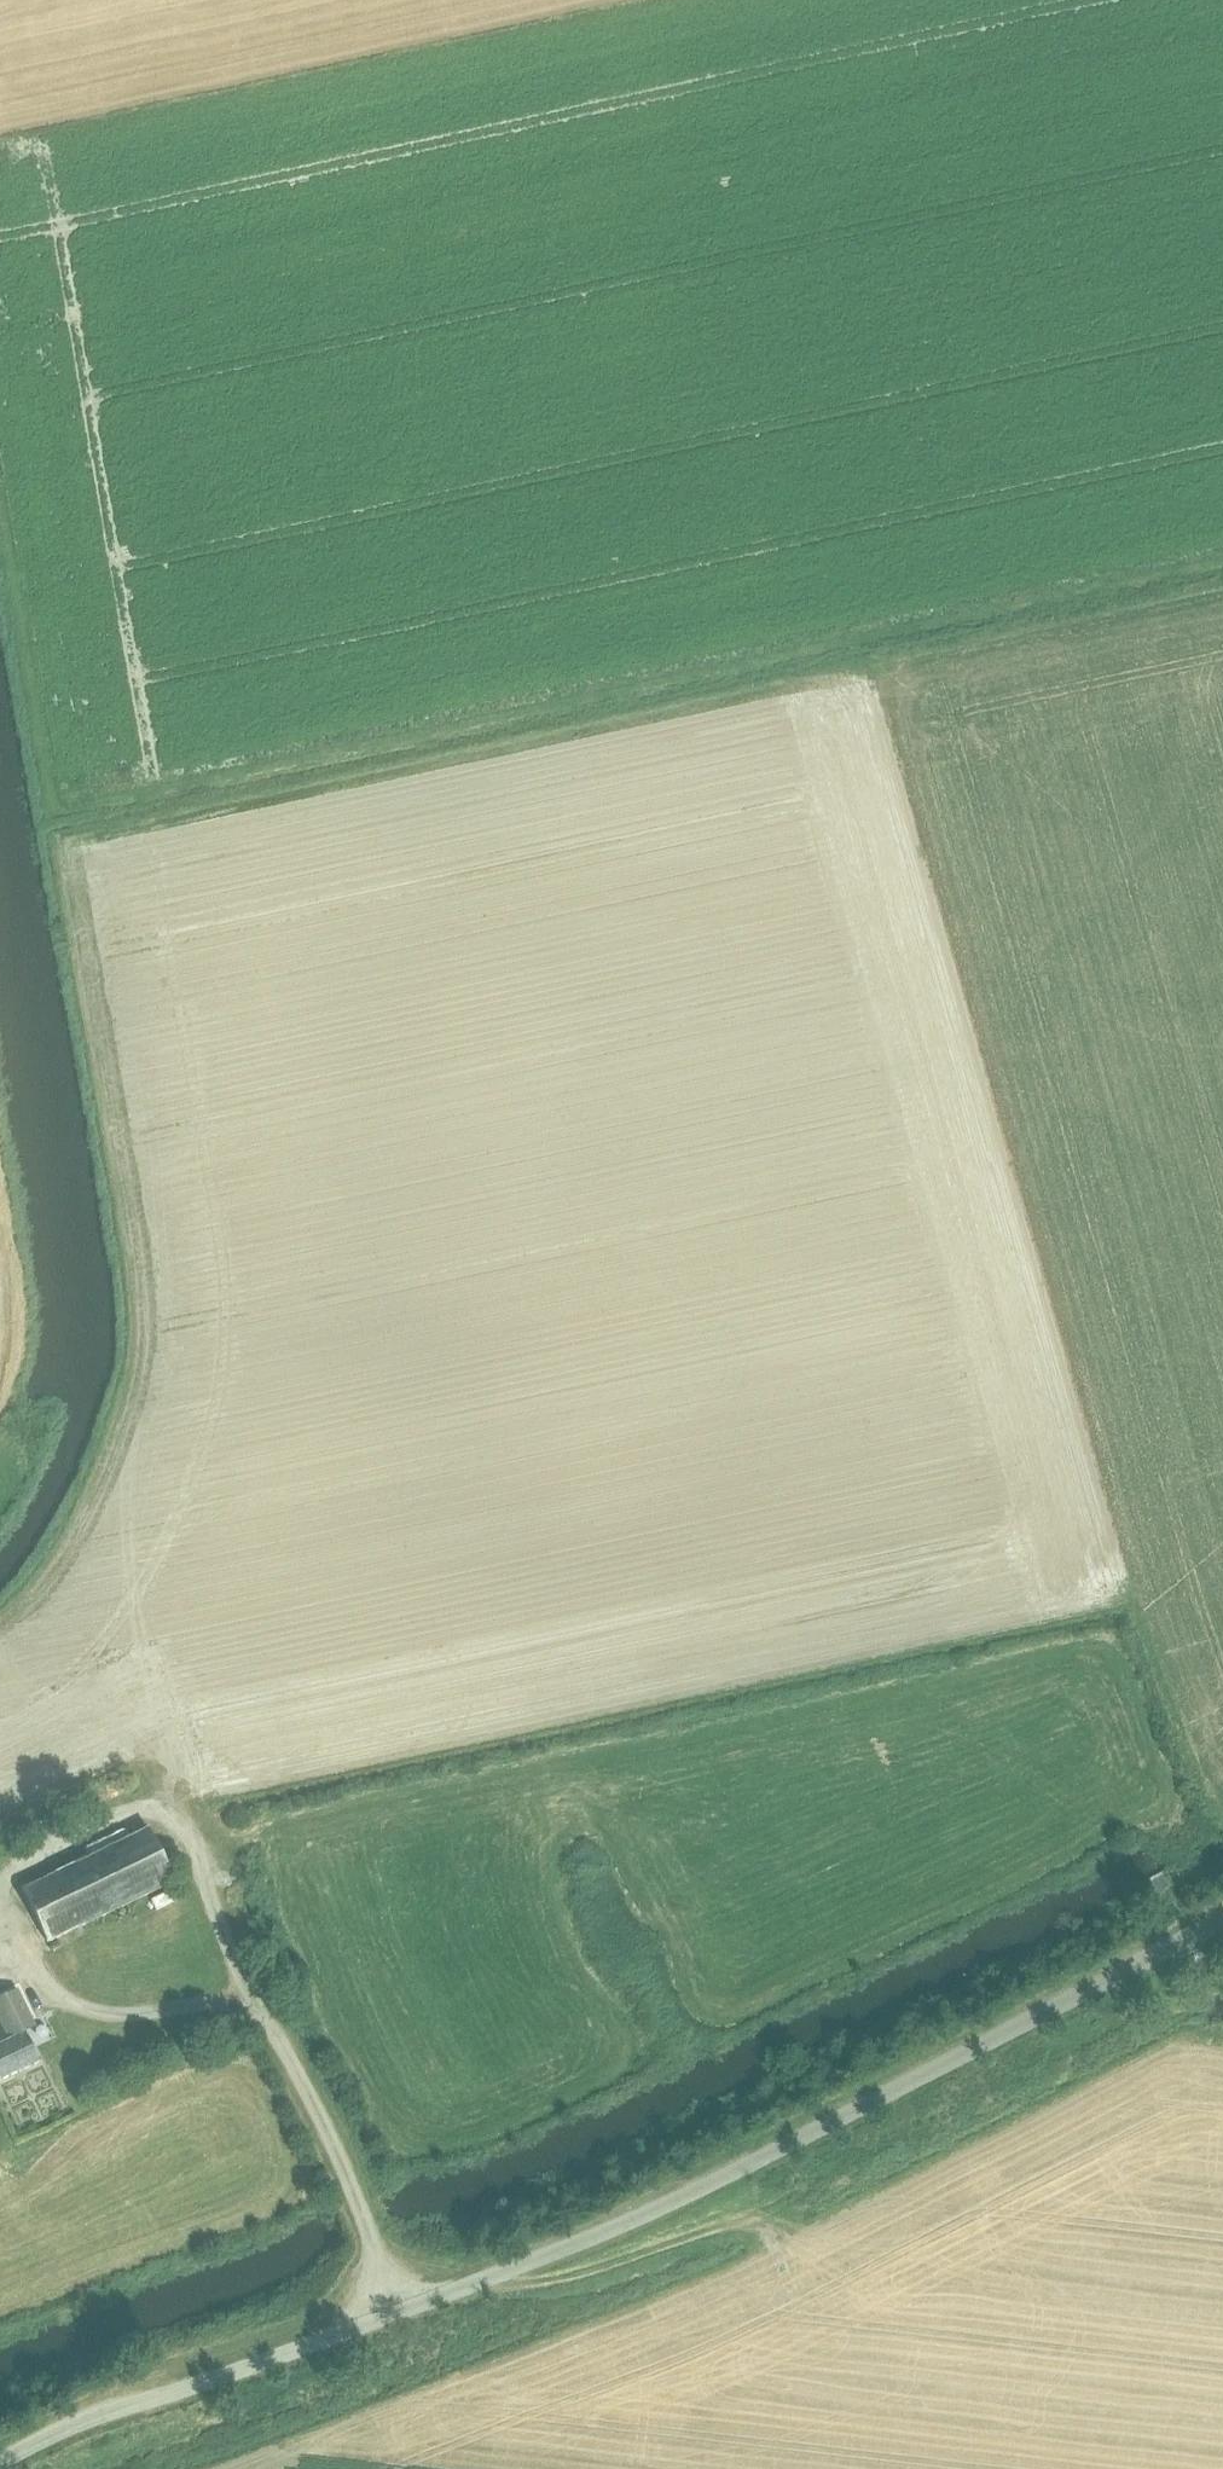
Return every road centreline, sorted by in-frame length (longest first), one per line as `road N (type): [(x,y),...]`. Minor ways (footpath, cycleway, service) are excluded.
road 1 (unclassified): [(398,2310),(697,2189),(1222,1917)]
road 2 (unclassified): [(398,2310),(352,2186),(266,2022),(225,2005),(129,2014),(80,2008)]
road 3 (unclassified): [(0,2466),(26,2448),(398,2310)]

